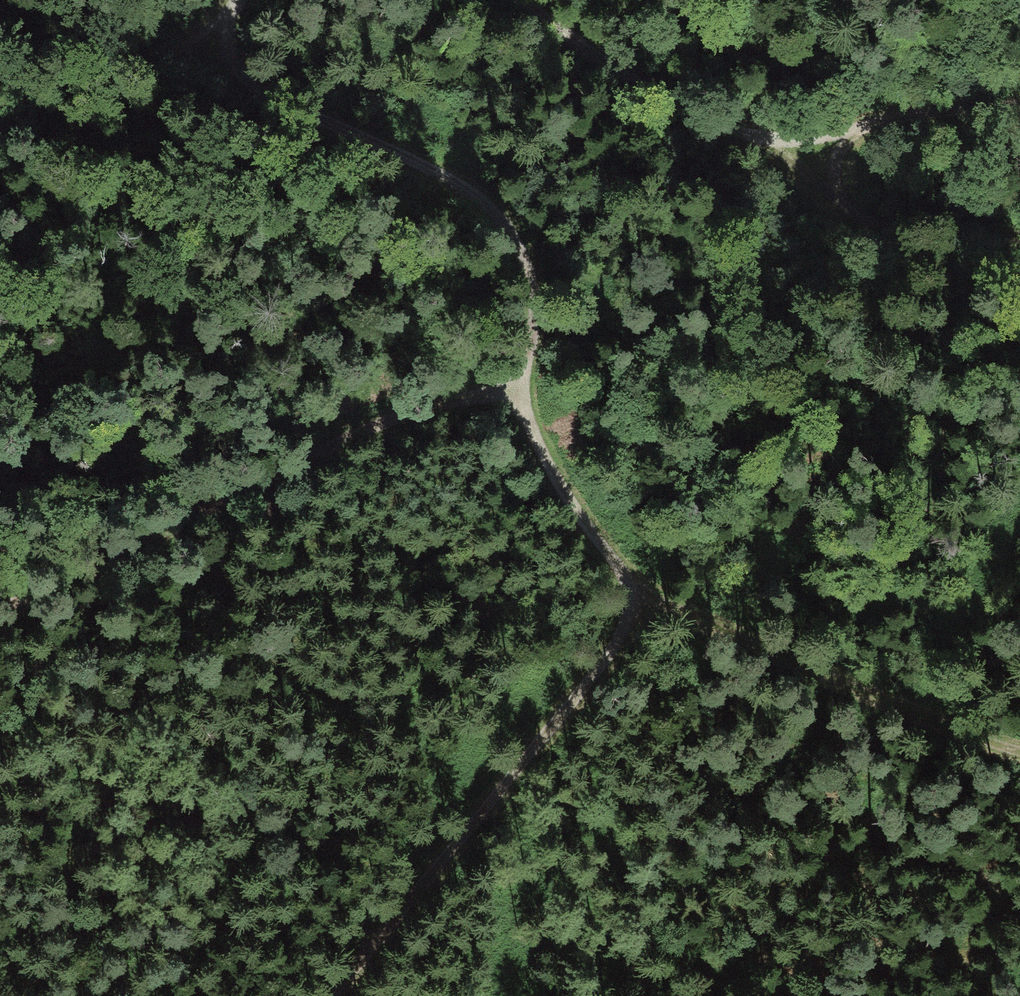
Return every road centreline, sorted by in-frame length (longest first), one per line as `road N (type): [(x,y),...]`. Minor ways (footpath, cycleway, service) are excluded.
road 1 (track): [(0,609),(369,427),(520,379),(531,282),(507,225),(425,167),(229,67),(220,24)]
road 2 (track): [(520,379),(553,468),(642,600),(328,995)]
road 3 (track): [(513,0),(600,64),(742,131),(825,139),(900,118),(1019,102)]
road 4 (track): [(642,600),(1019,745)]
road 5 (track): [(0,130),(65,106),(220,24),(243,0)]
road 6 (track): [(825,139),(842,210),(893,240),(1019,238)]

